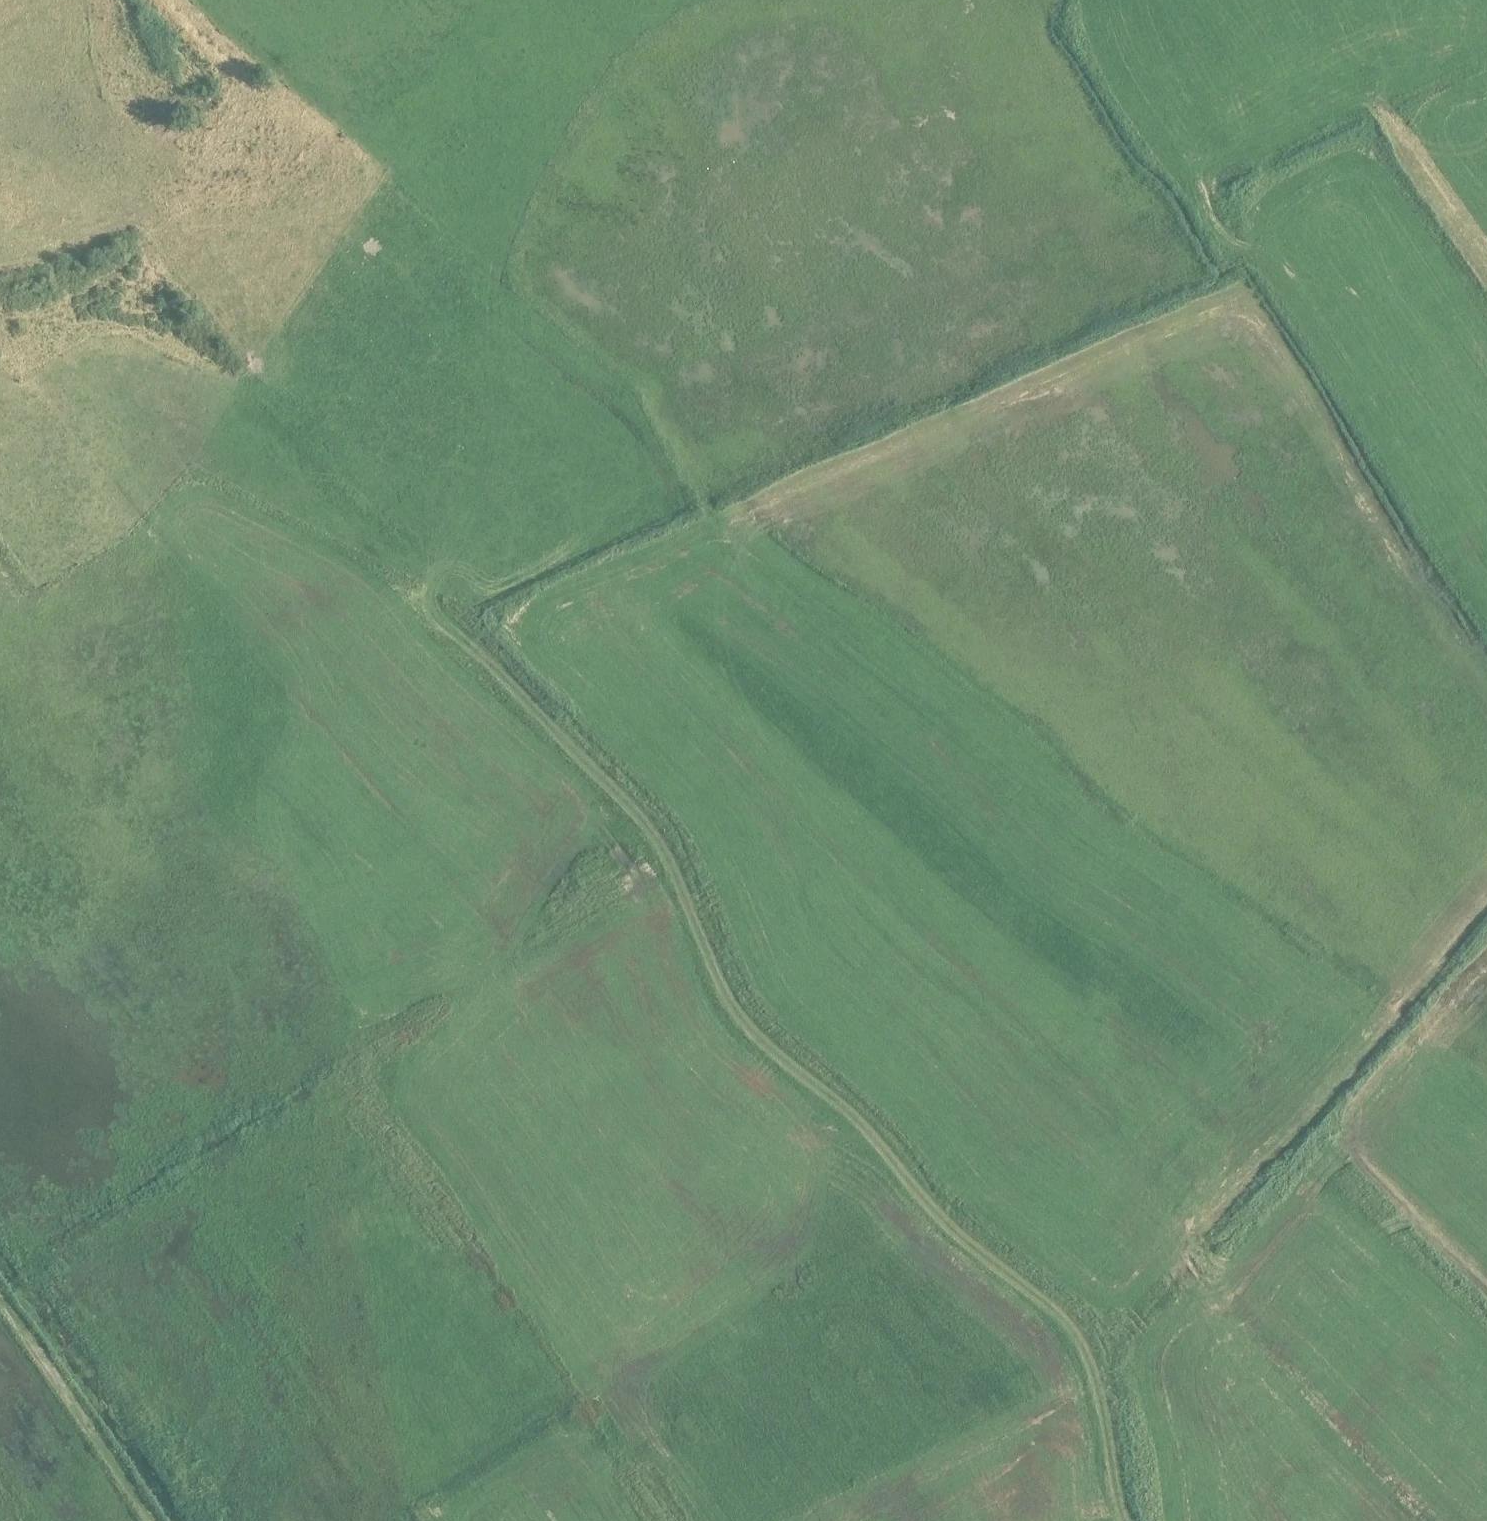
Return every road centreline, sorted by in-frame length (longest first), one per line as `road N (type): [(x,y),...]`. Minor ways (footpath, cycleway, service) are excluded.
road 1 (track): [(151,1520),(0,1301)]

